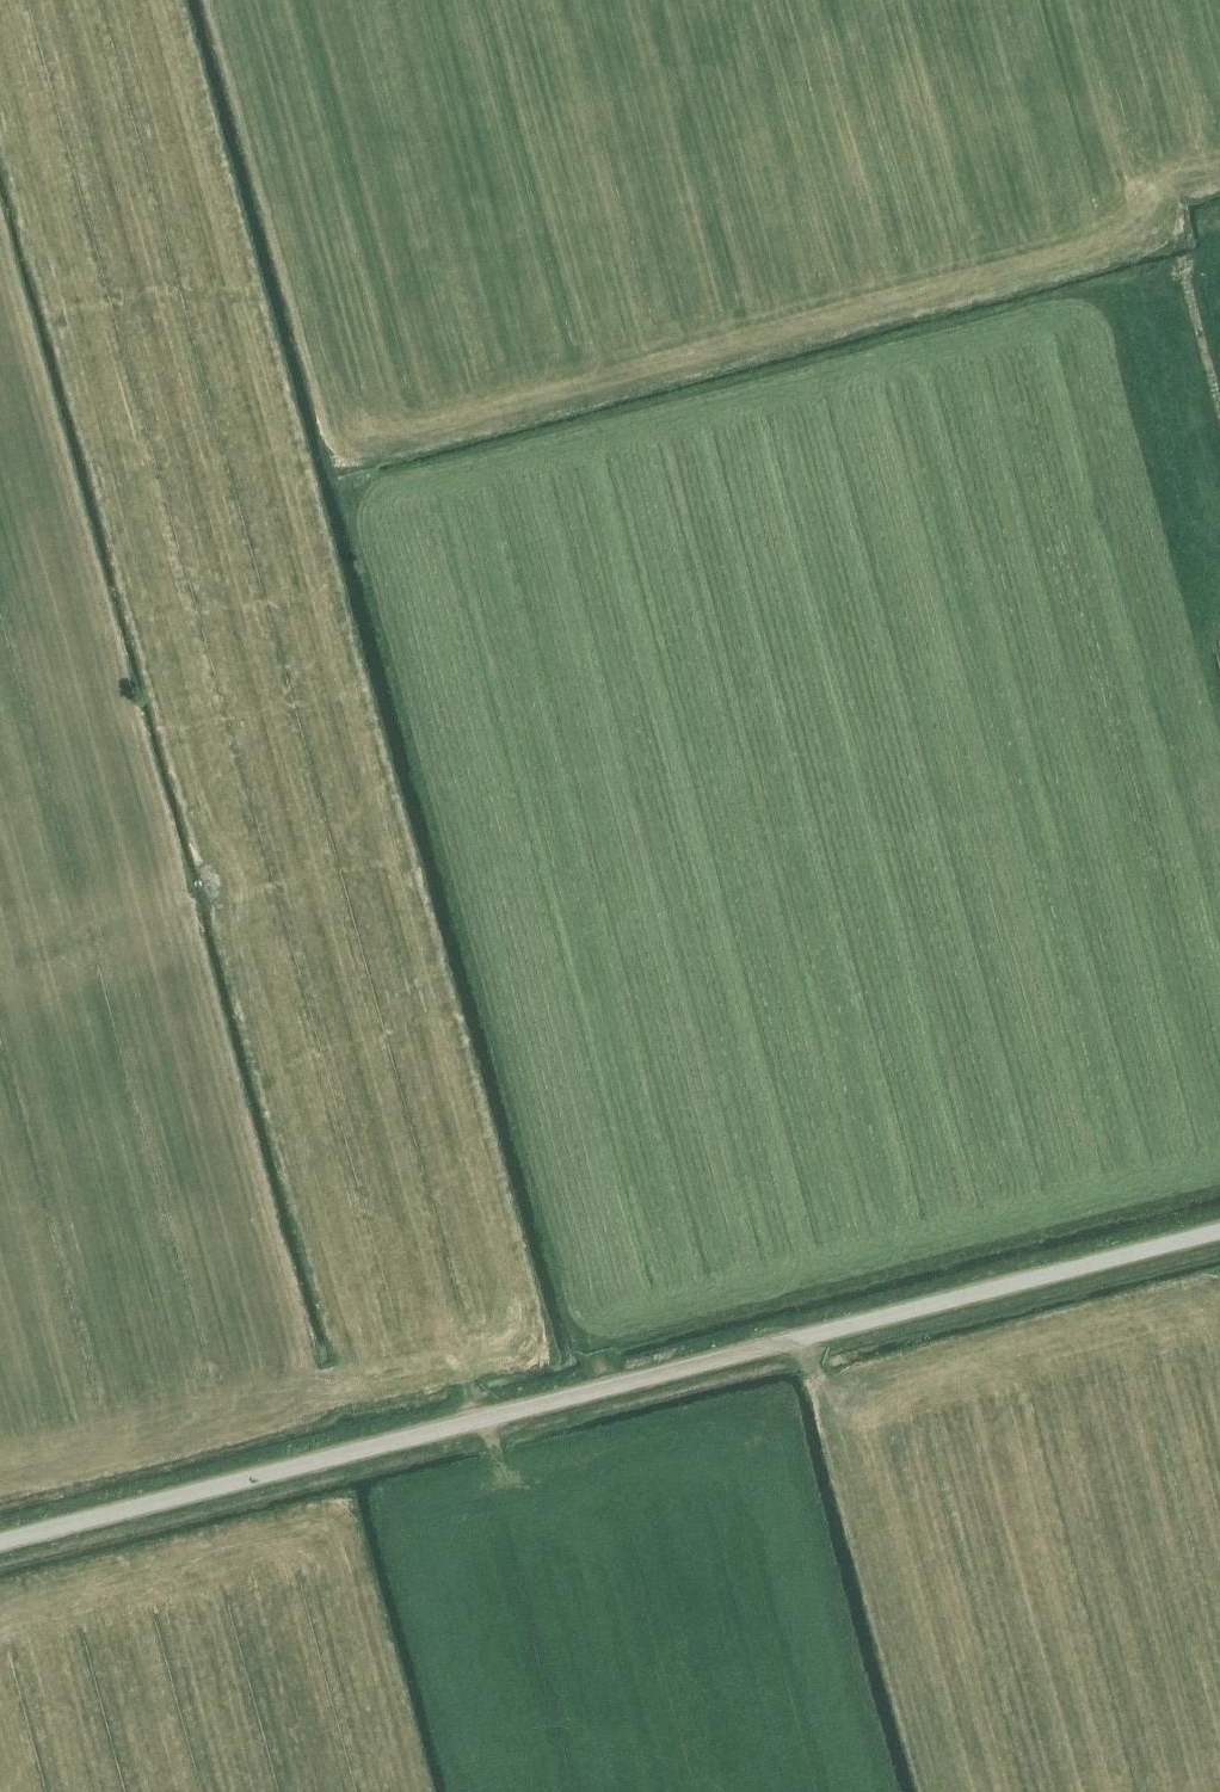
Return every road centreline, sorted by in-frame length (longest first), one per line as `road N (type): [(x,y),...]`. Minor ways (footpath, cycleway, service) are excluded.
road 1 (unclassified): [(1219,1231),(0,1542)]

